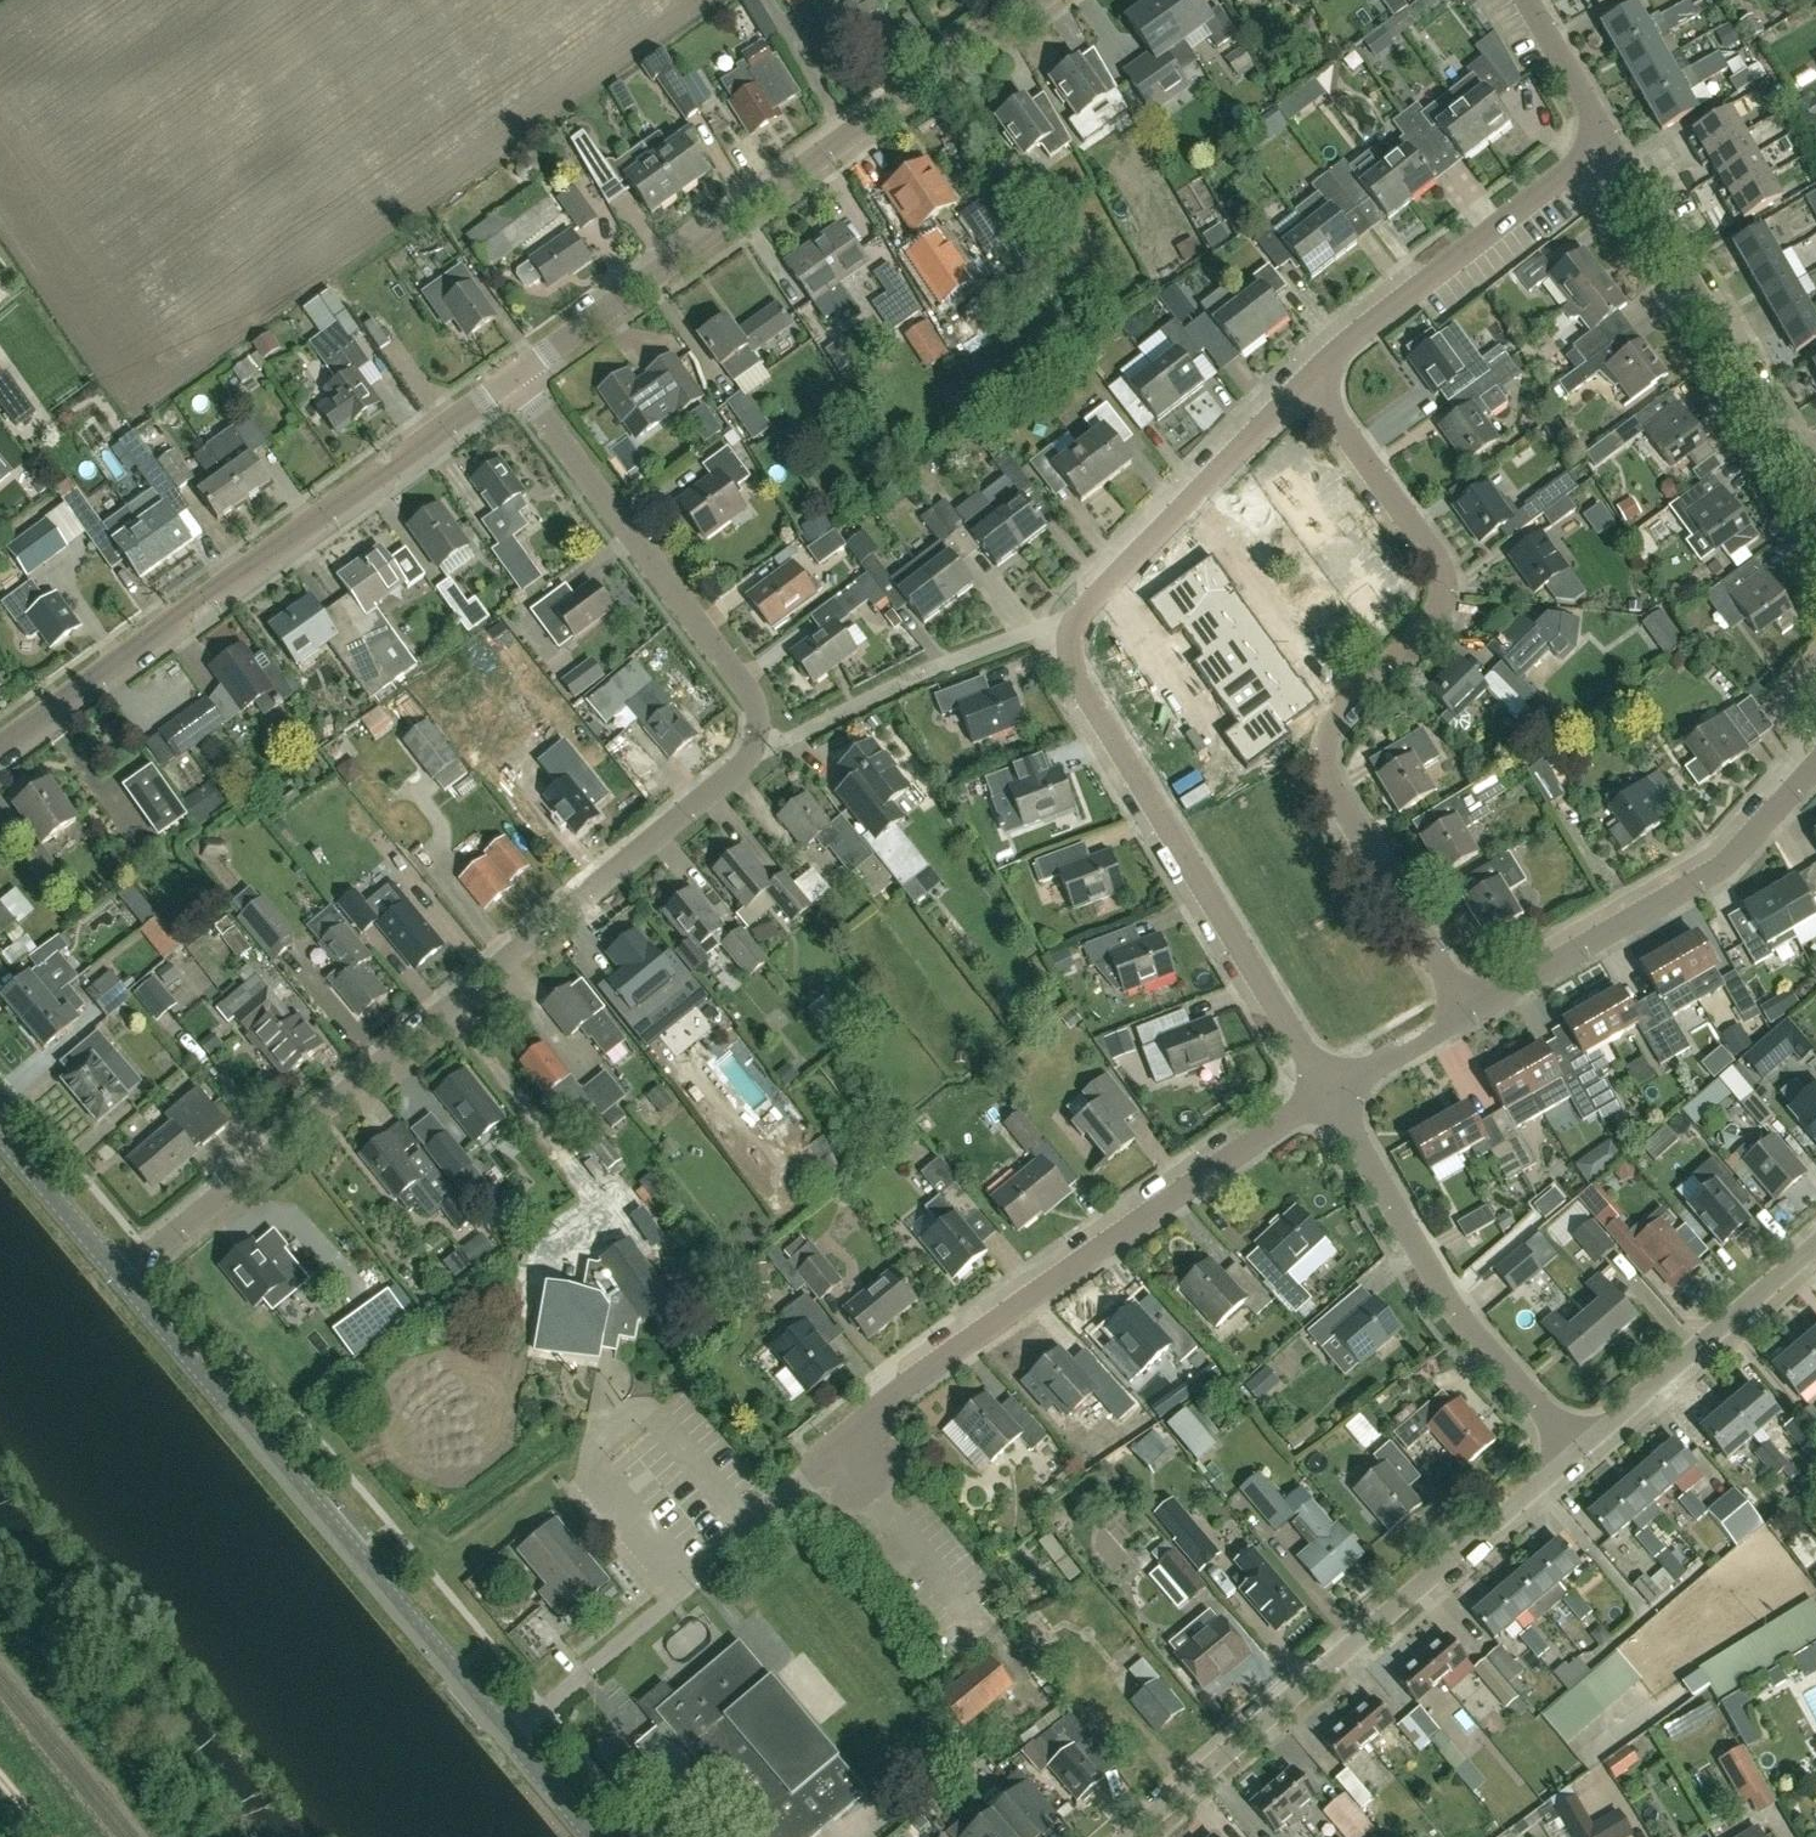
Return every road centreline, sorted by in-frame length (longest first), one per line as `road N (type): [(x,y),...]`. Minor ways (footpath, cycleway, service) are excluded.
road 1 (unclassified): [(122,1277),(754,747),(755,714),(735,675),(516,372)]
road 2 (residential): [(514,1738),(837,1455),(896,1391),(1322,1089)]
road 3 (residential): [(1322,1089),(1070,651),(1075,620),(1094,597),(1307,384)]
road 4 (residential): [(1460,1007),(1327,770),(1336,728),(1408,647),(1442,592),(1433,553),(1307,384)]
road 5 (tertiary): [(516,372),(1040,0)]
road 6 (tertiary): [(0,746),(516,372)]
road 7 (residential): [(1131,1836),(1592,1442)]
road 8 (tertiary): [(514,1738),(122,1277)]
road 9 (residential): [(1592,1442),(1457,1306),(1322,1089)]
road 10 (residential): [(1460,1007),(1705,876),(1815,760)]
road 11 (residential): [(1815,501),(1602,131)]
road 12 (residential): [(1307,384),(1602,131)]
road 13 (residential): [(1592,1442),(1815,1248)]
road 14 (tertiary): [(122,1277),(0,1133)]
road 15 (residential): [(1322,1089),(1460,1007)]
road 16 (residential): [(1602,131),(1526,0)]
road 17 (tertiary): [(596,1836),(514,1738)]

